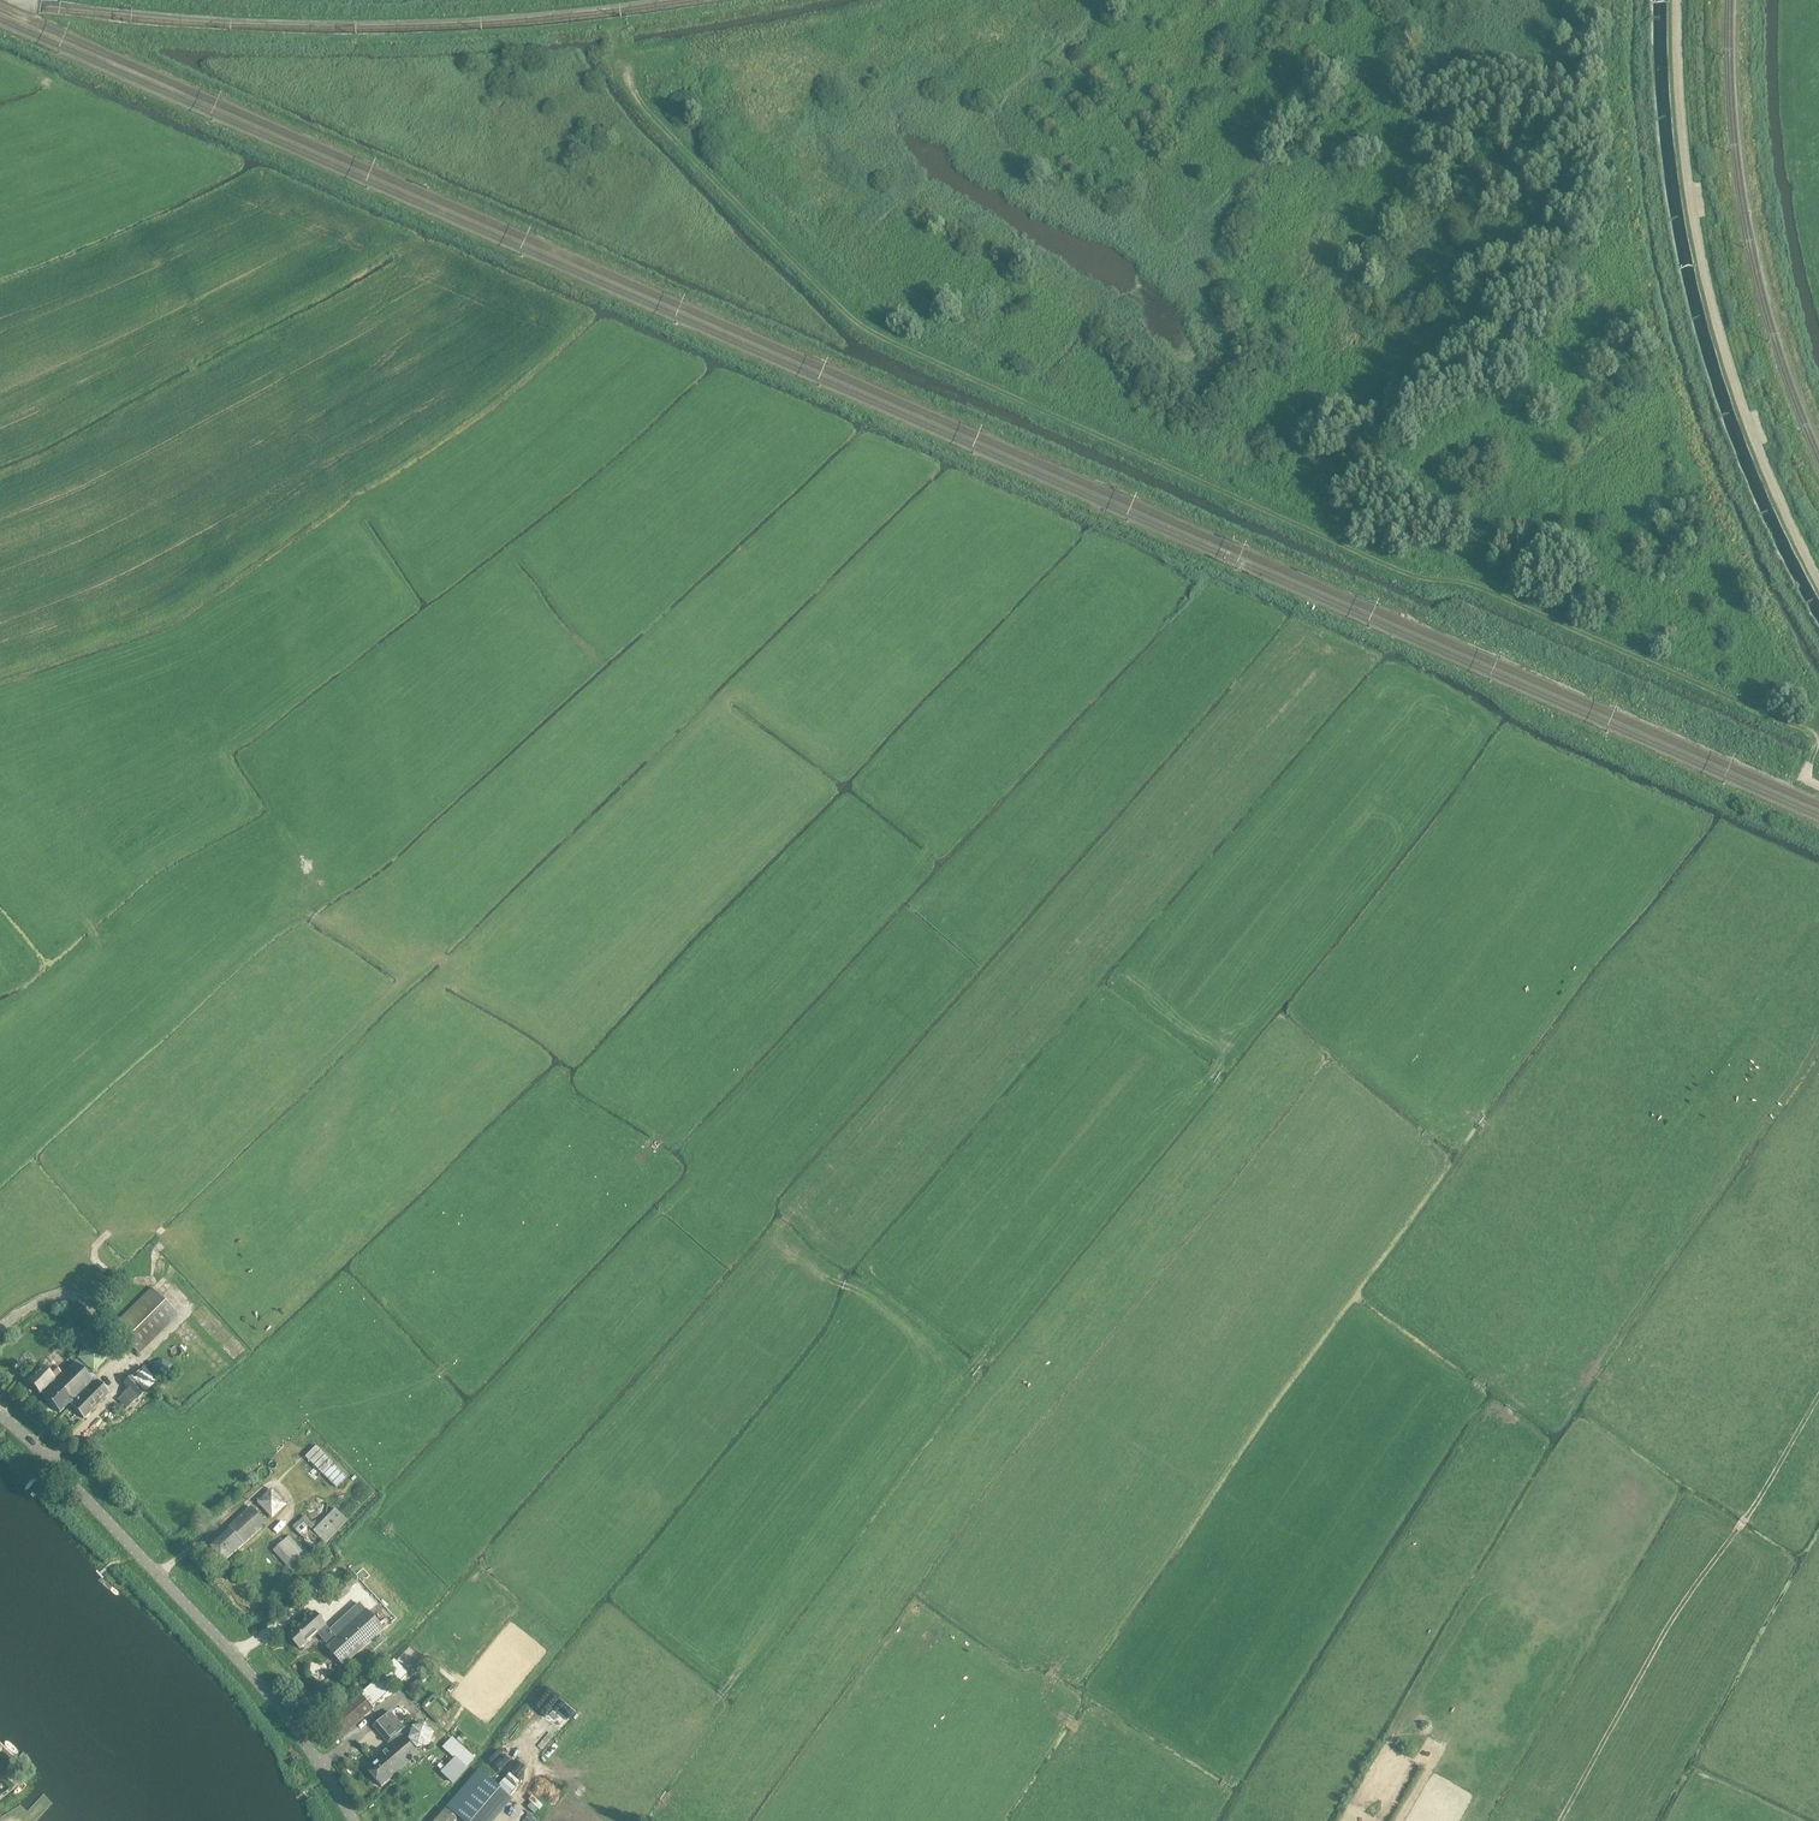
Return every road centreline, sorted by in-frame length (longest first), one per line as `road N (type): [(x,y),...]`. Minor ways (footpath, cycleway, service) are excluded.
road 1 (track): [(1810,764),(1818,743),(1806,731),(1474,584),(1407,574),(861,324),(642,104),(617,47)]
road 2 (unclassified): [(351,1820),(298,1732),(76,1479),(0,1414)]
road 3 (track): [(1818,1391),(1736,1532),(1682,1601),(1557,1820)]
road 4 (track): [(1053,1820),(1094,1749),(1061,1715),(1009,1733)]

